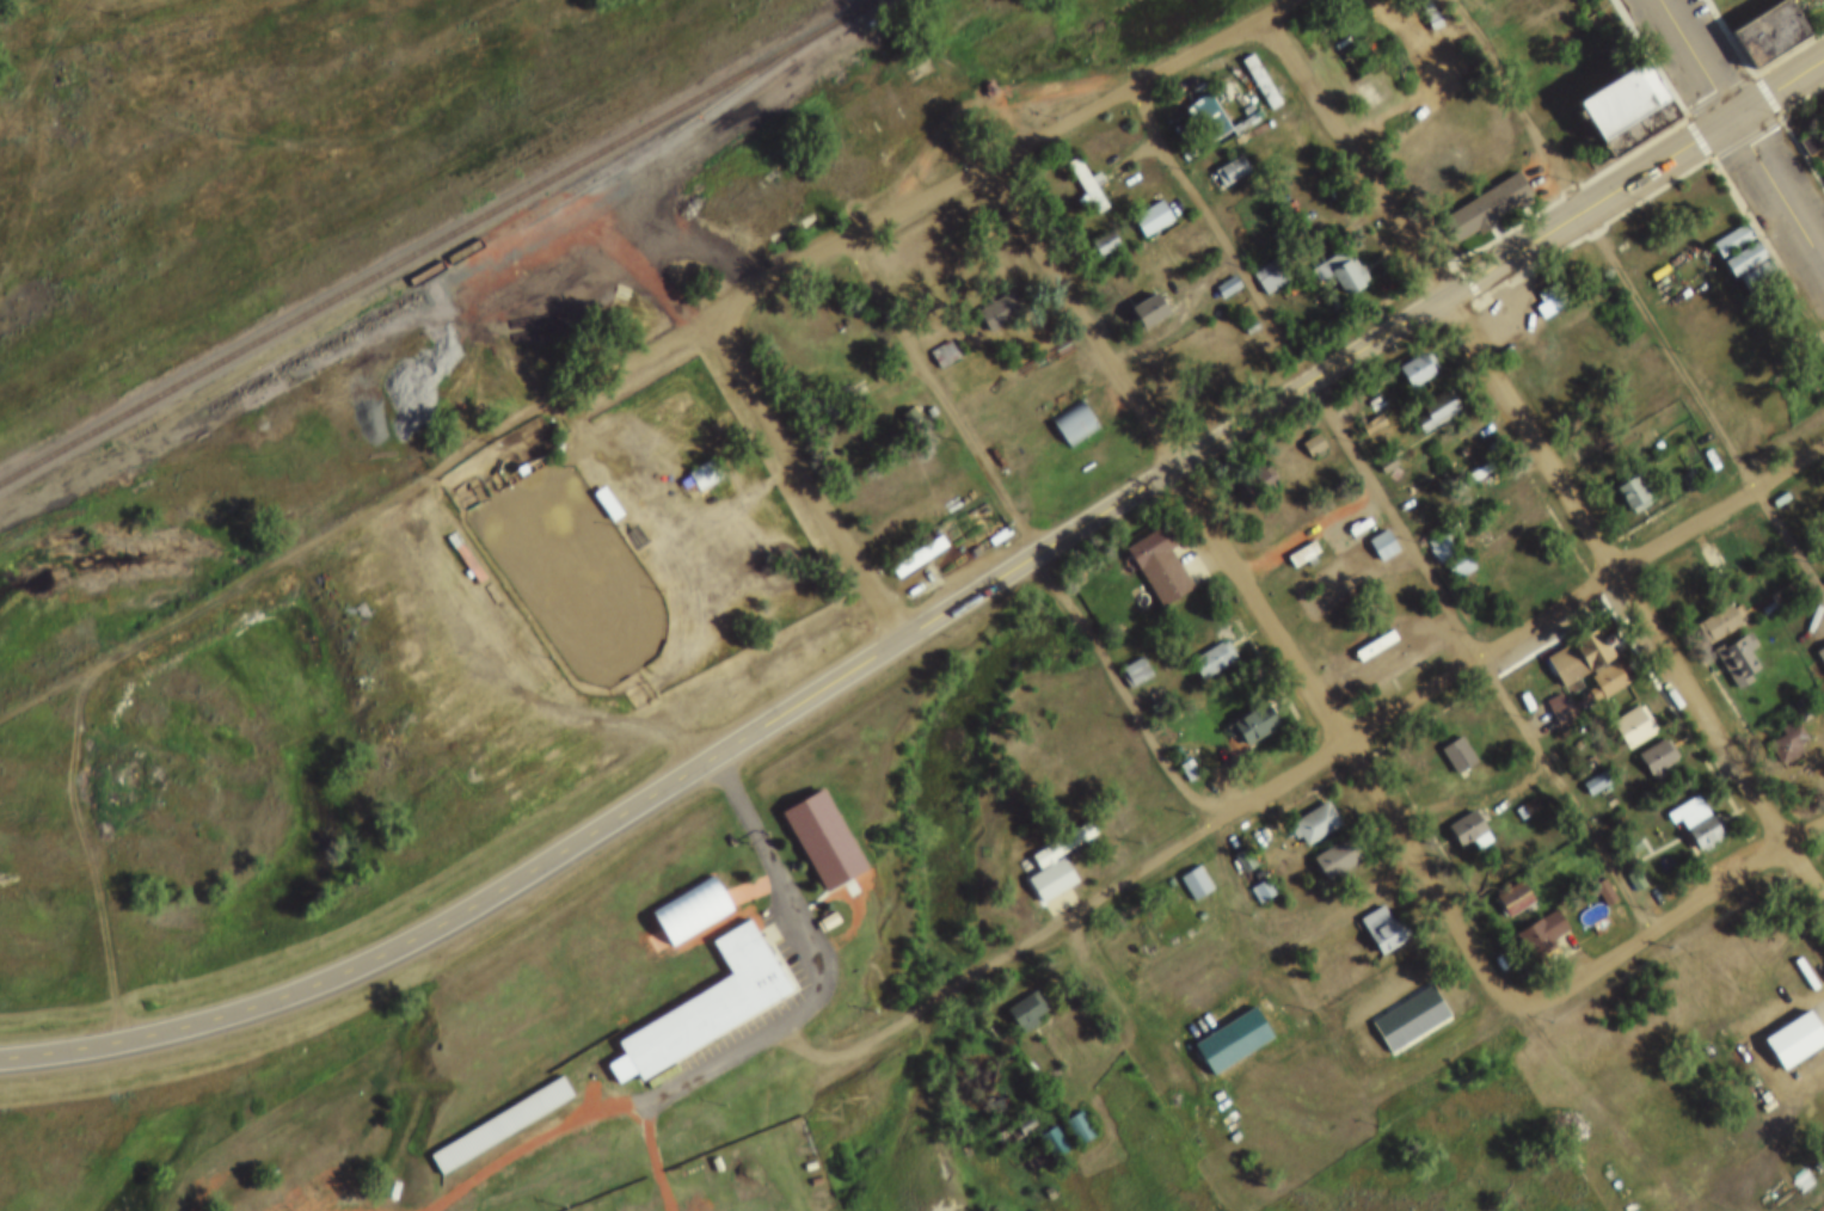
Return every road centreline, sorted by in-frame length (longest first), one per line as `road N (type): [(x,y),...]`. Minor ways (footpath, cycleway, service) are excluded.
road 1 (primary): [(1823,60),(376,961),(167,1028),(0,1060)]
road 2 (track): [(712,316),(99,665),(82,697),(80,751),(121,1038)]
road 3 (residential): [(1823,904),(1267,18)]
road 4 (residential): [(1525,998),(1511,995),(1486,965),(991,166)]
road 5 (residential): [(1224,818),(1823,441)]
road 6 (residential): [(1298,0),(712,316)]
road 7 (residential): [(897,639),(712,316)]
road 8 (residential): [(1525,998),(1554,990),(1823,814)]
road 9 (tertiary): [(1823,252),(1740,112)]
road 10 (tertiary): [(1740,112),(1669,0)]

